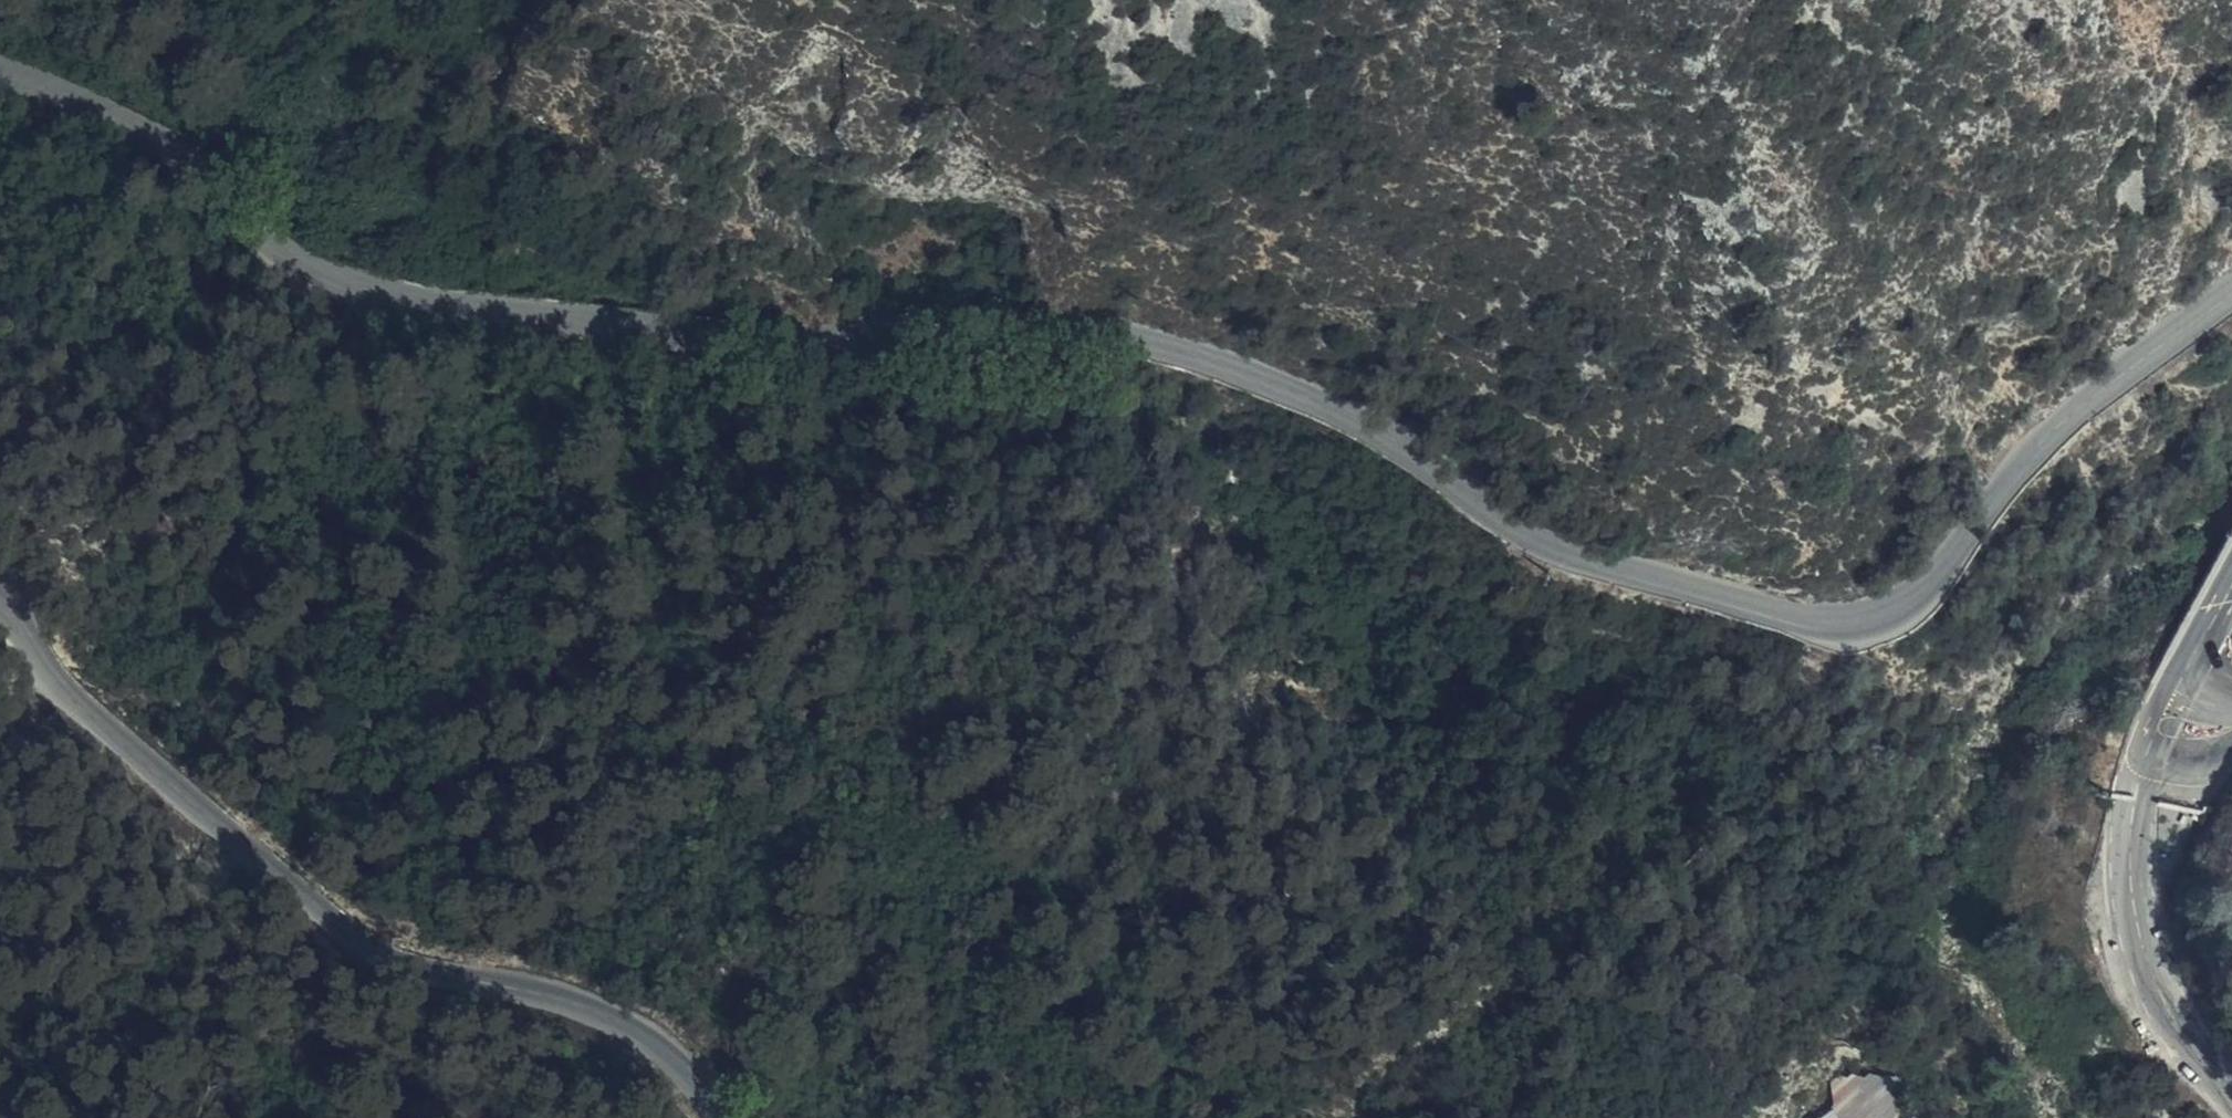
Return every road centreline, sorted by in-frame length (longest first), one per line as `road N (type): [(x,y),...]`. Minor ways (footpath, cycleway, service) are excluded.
road 1 (tertiary): [(0,68),(181,148),(265,239),(313,271),(389,296),(481,313),(1054,319),(1222,365),(1387,448),(1534,541),(1648,582),(1807,623),(1863,622),(1907,604),(1942,571),(1996,484),(2048,433),(2231,288)]
road 2 (tertiary): [(718,1117),(704,1093),(617,1020),(578,1002),(379,957),(46,678),(0,614)]
road 3 (tertiary): [(2231,588),(2160,728),(2137,794),(2133,865),(2147,954),(2183,1034),(2231,1094)]

